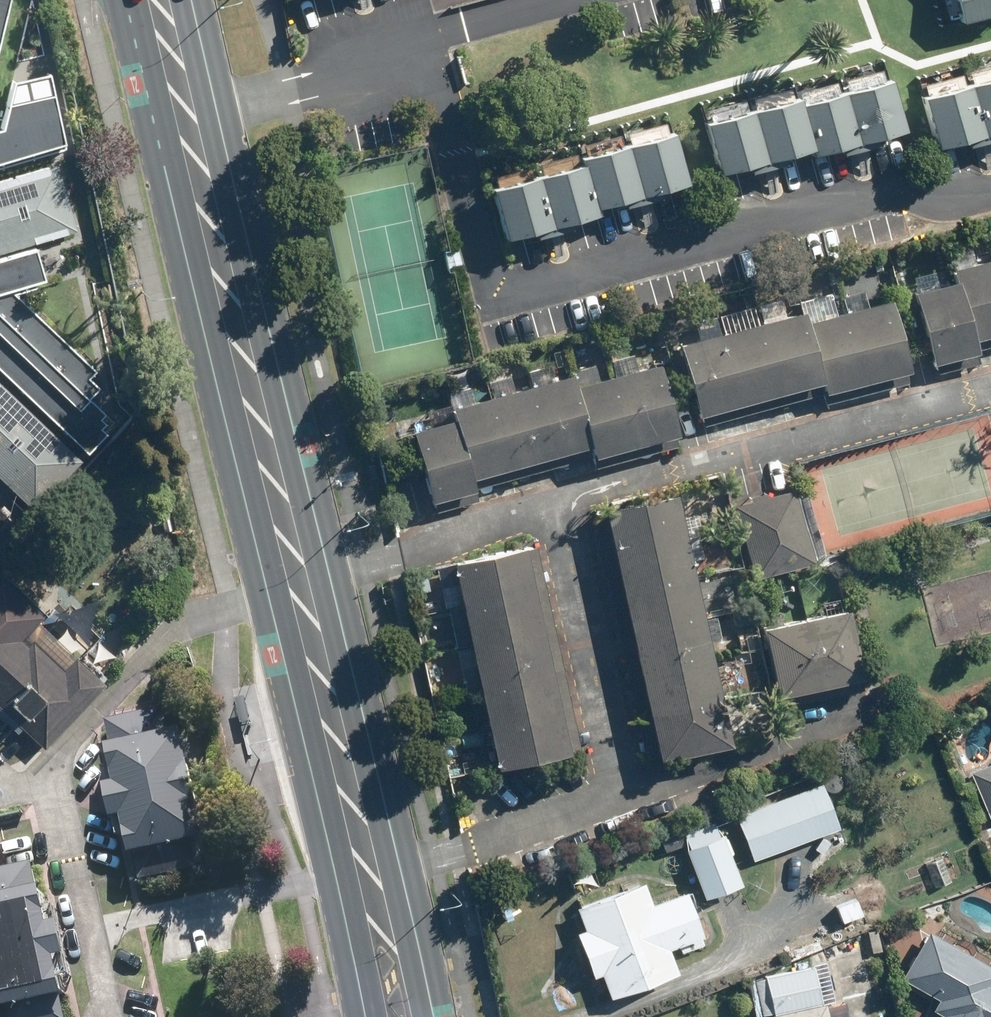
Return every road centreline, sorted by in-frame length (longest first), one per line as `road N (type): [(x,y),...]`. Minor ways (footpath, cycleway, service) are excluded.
road 1 (primary): [(195,0),(435,1016)]
road 2 (primary): [(366,1016),(276,597),(127,0)]

